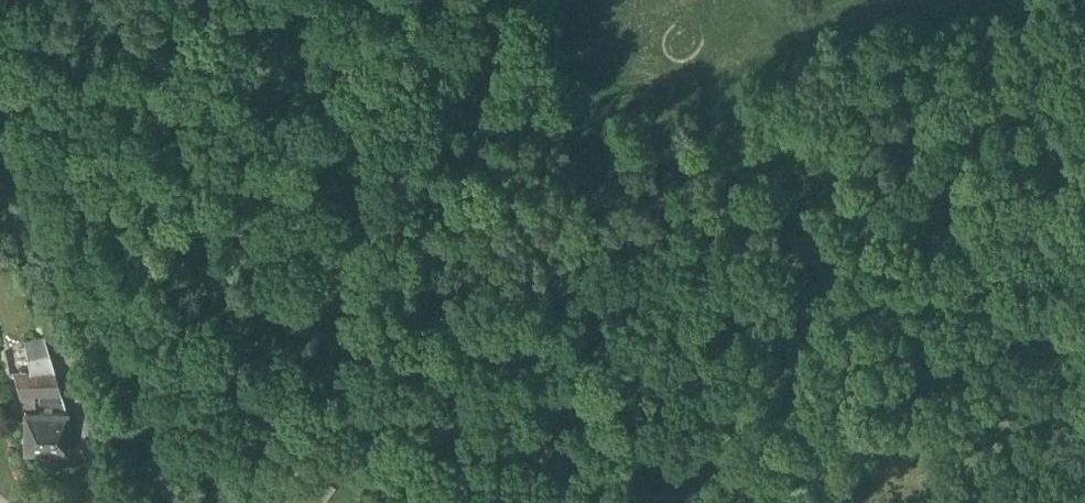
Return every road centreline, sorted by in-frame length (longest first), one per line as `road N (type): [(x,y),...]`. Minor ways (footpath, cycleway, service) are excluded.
road 1 (track): [(58,346),(0,170)]

